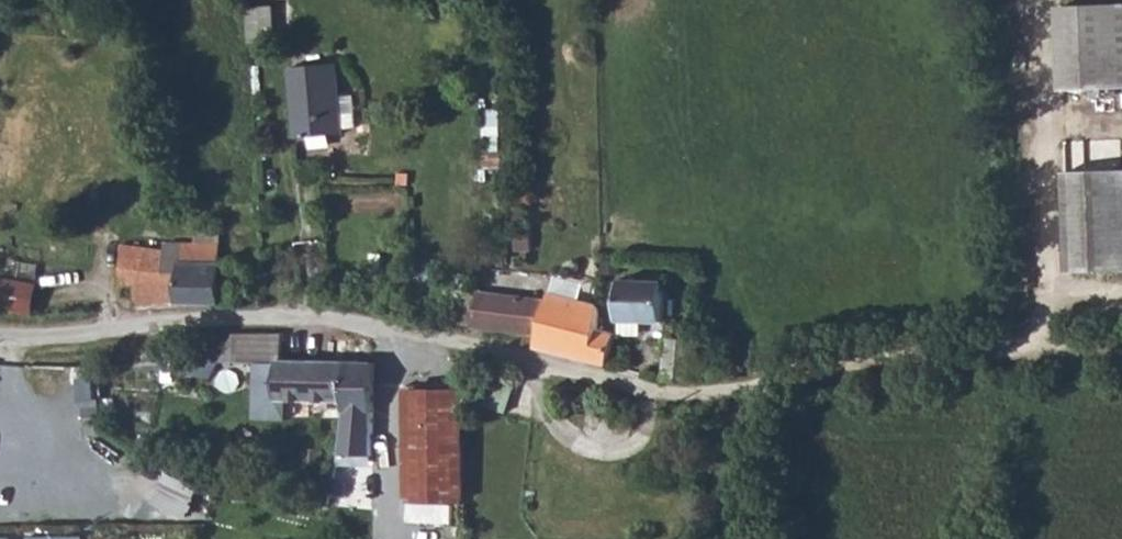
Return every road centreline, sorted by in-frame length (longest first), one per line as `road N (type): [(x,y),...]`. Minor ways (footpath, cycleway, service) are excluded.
road 1 (unclassified): [(0,335),(78,337),(294,315),(399,333),(538,373)]
road 2 (track): [(650,395),(713,402),(862,368),(1014,349),(1121,353)]
road 3 (unclassified): [(650,395),(658,427),(635,457),(590,460),(551,433),(538,373)]

